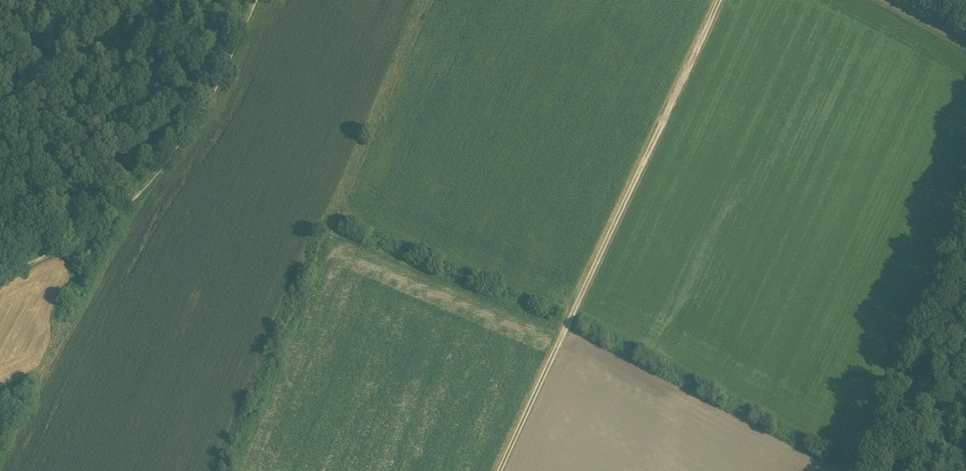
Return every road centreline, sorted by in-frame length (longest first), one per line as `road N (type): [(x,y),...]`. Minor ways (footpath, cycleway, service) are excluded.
road 1 (track): [(718,0),(501,470)]
road 2 (track): [(221,78),(181,142),(129,201),(65,245),(0,275)]
road 3 (track): [(0,84),(105,219)]

